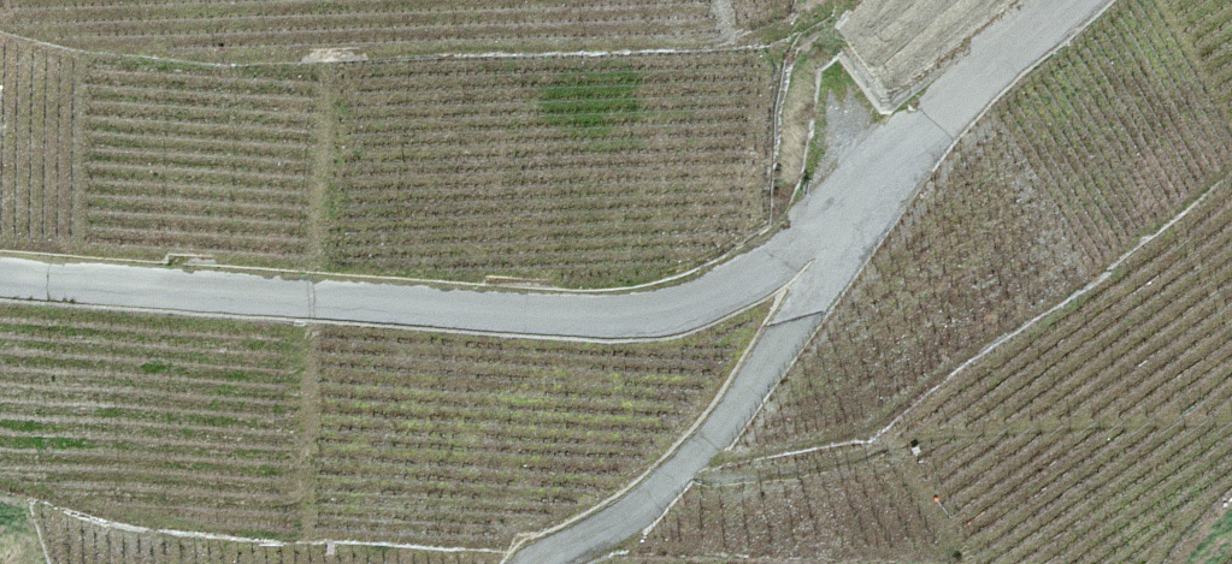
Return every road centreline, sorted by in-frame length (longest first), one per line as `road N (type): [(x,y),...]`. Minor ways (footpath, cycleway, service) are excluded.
road 1 (unclassified): [(0,276),(614,317),(691,304),(825,235)]
road 2 (unclassified): [(825,235),(822,282),(720,429),(619,520),(539,563)]
road 3 (unclassified): [(825,235),(961,94),(1072,0)]

